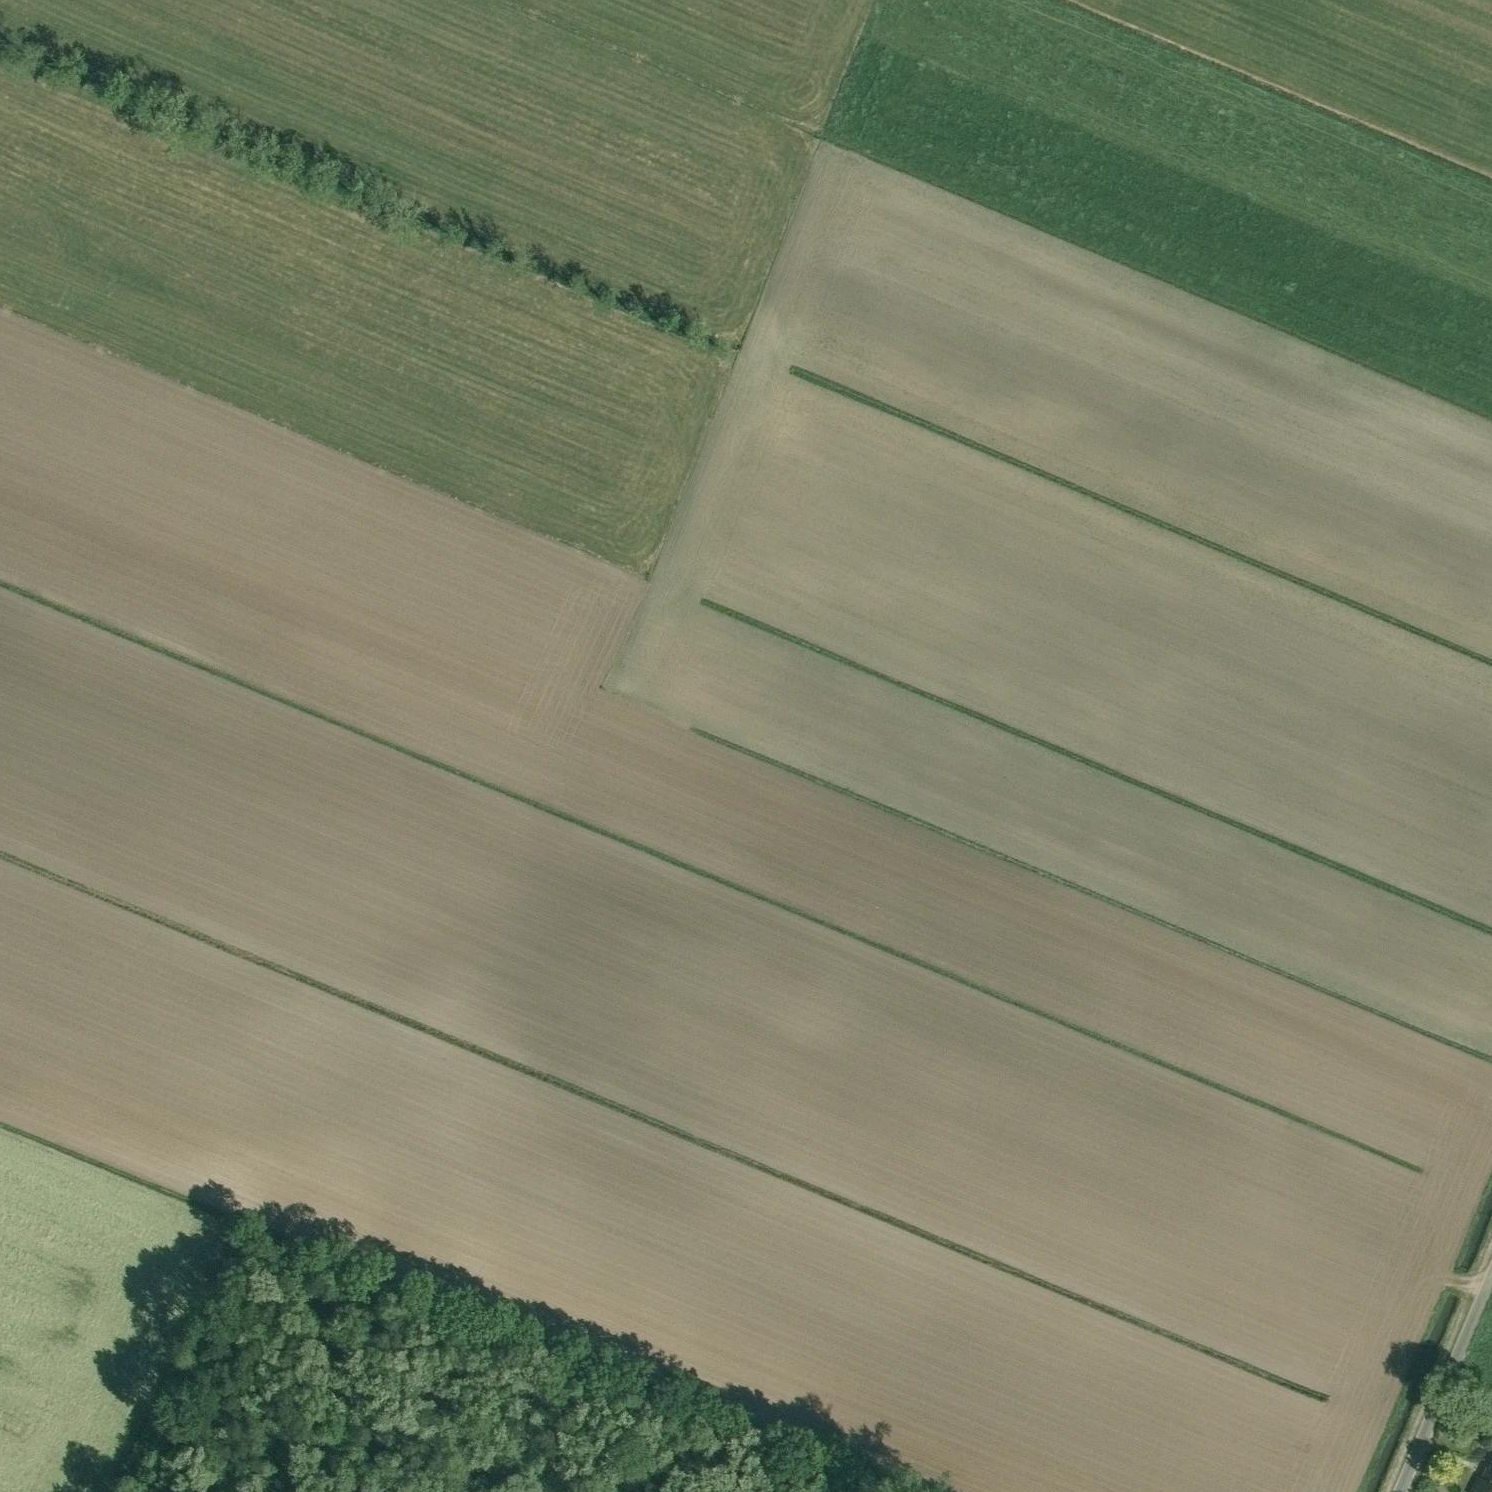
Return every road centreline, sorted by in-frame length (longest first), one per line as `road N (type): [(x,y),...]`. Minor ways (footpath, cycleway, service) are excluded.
road 1 (unclassified): [(1400,1491),(1491,1274)]

